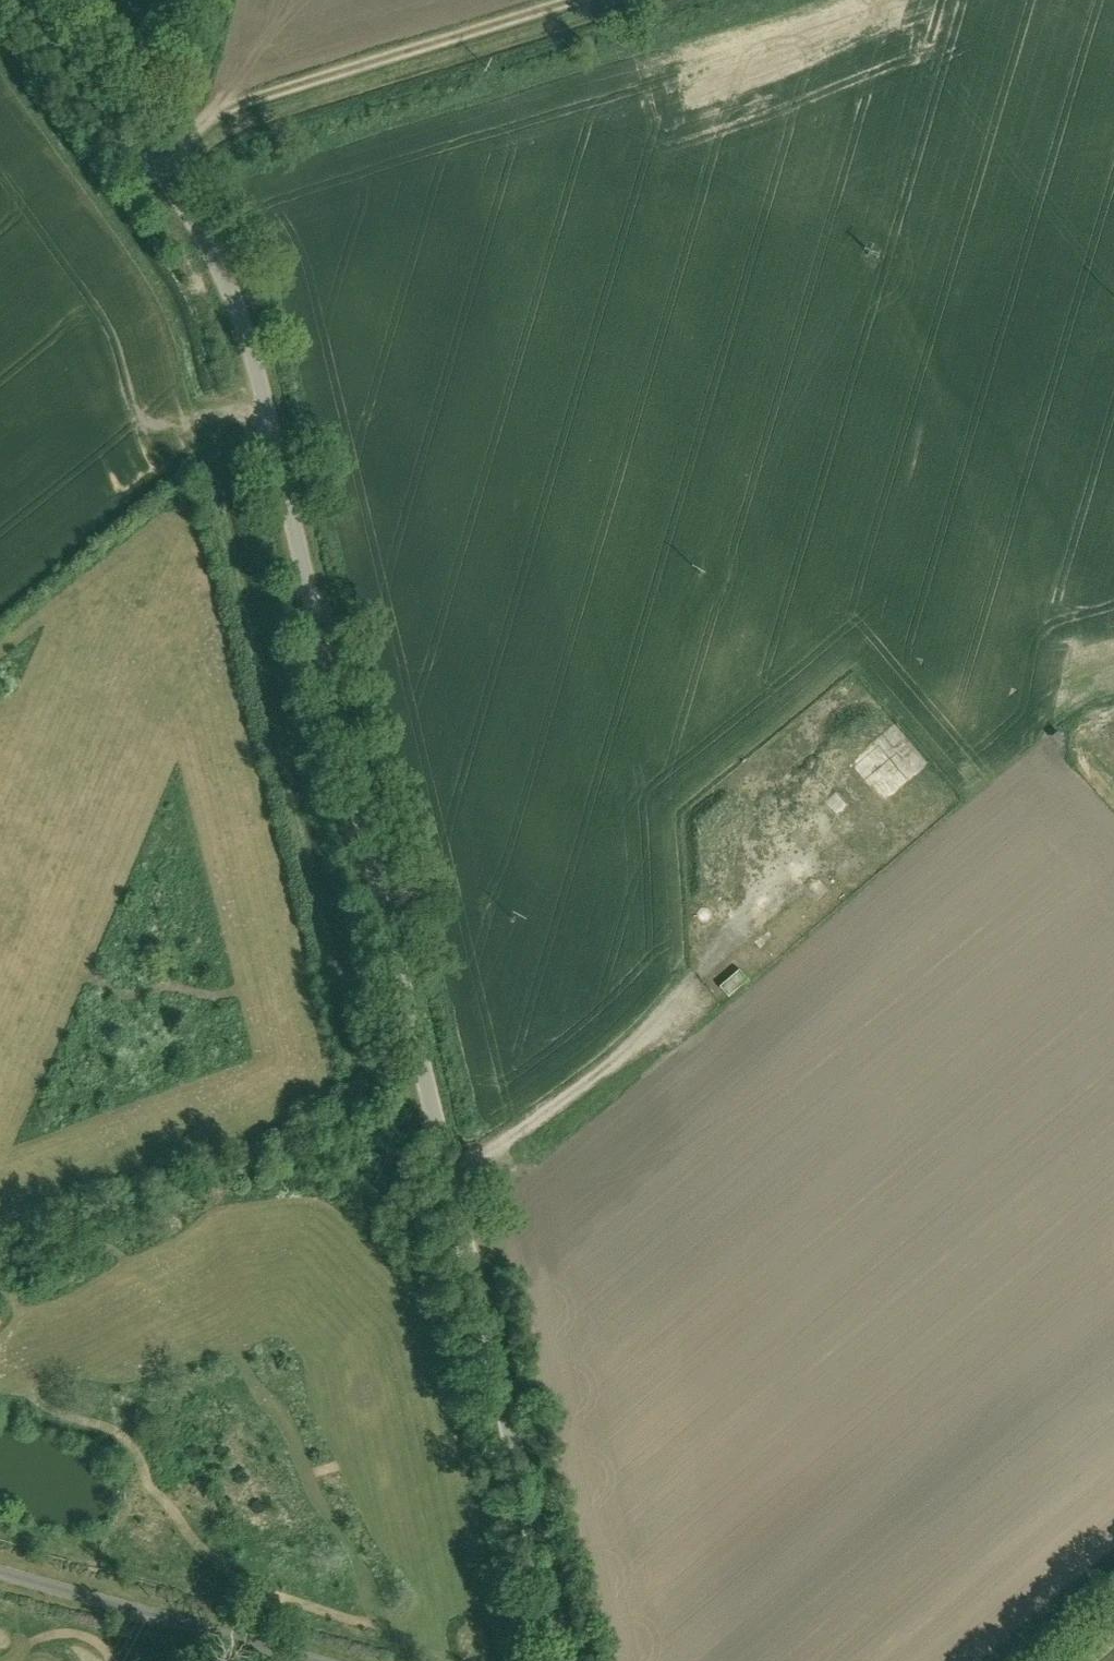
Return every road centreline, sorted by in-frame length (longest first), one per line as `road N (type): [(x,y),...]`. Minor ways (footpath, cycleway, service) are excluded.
road 1 (unclassified): [(36,0),(223,271),(258,372),(570,1660)]
road 2 (track): [(171,188),(172,155),(188,124),(573,0)]
road 3 (track): [(454,1179),(702,997)]

